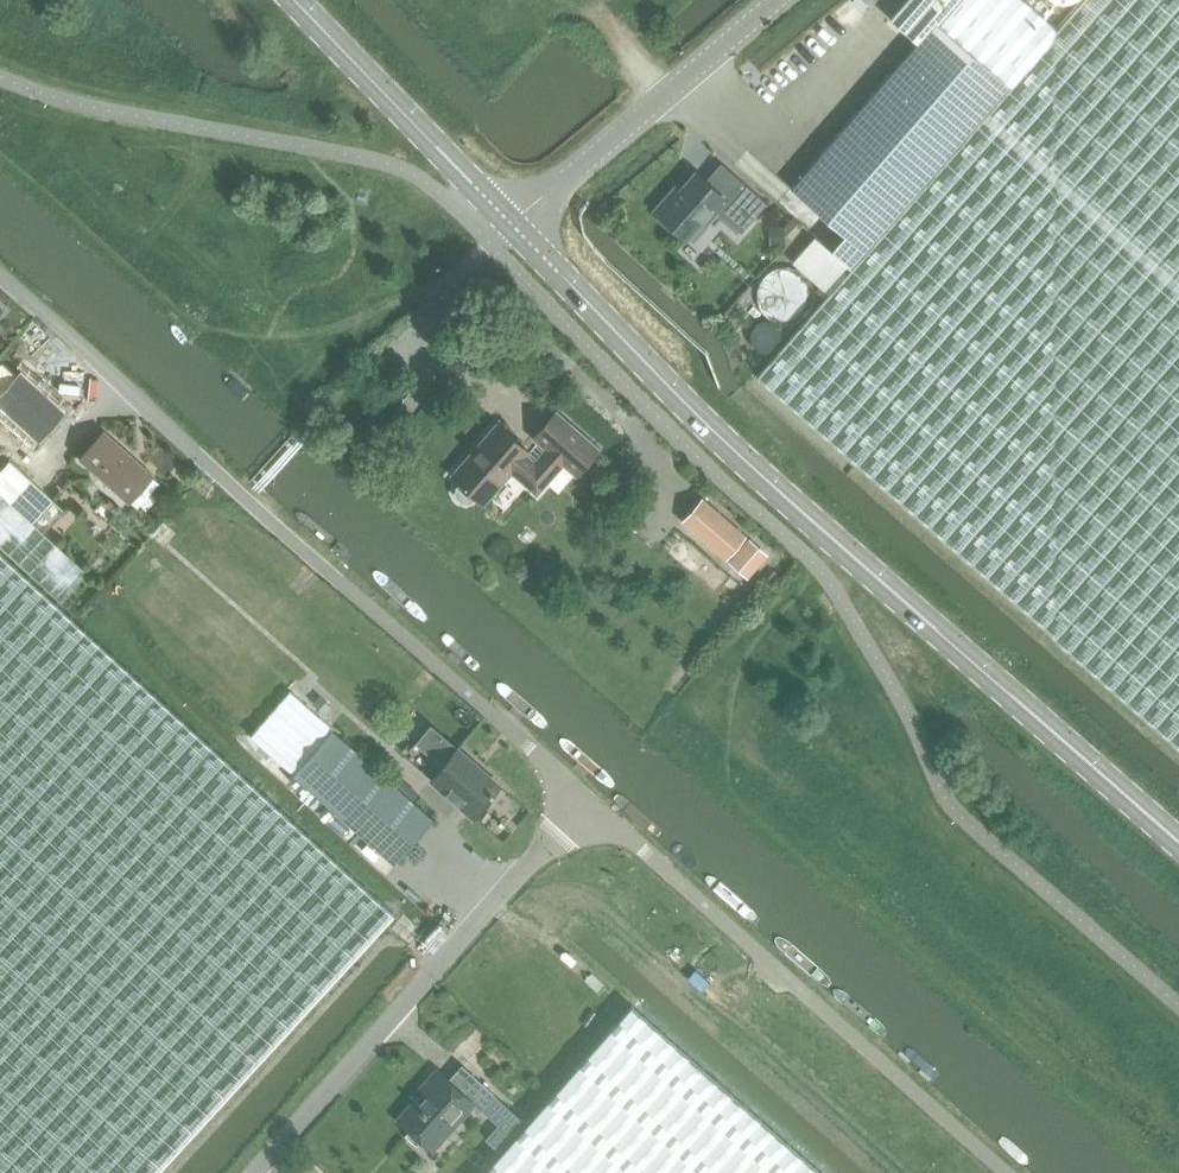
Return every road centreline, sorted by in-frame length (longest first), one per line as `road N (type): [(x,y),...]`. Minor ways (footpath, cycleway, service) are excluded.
road 1 (tertiary): [(511,223),(771,485),(1178,842)]
road 2 (residential): [(581,803),(0,281)]
road 3 (residential): [(1002,1172),(581,803)]
road 4 (unclassified): [(249,1172),(581,803)]
road 5 (unclassified): [(780,0),(511,223)]
road 6 (tertiary): [(300,0),(511,223)]

